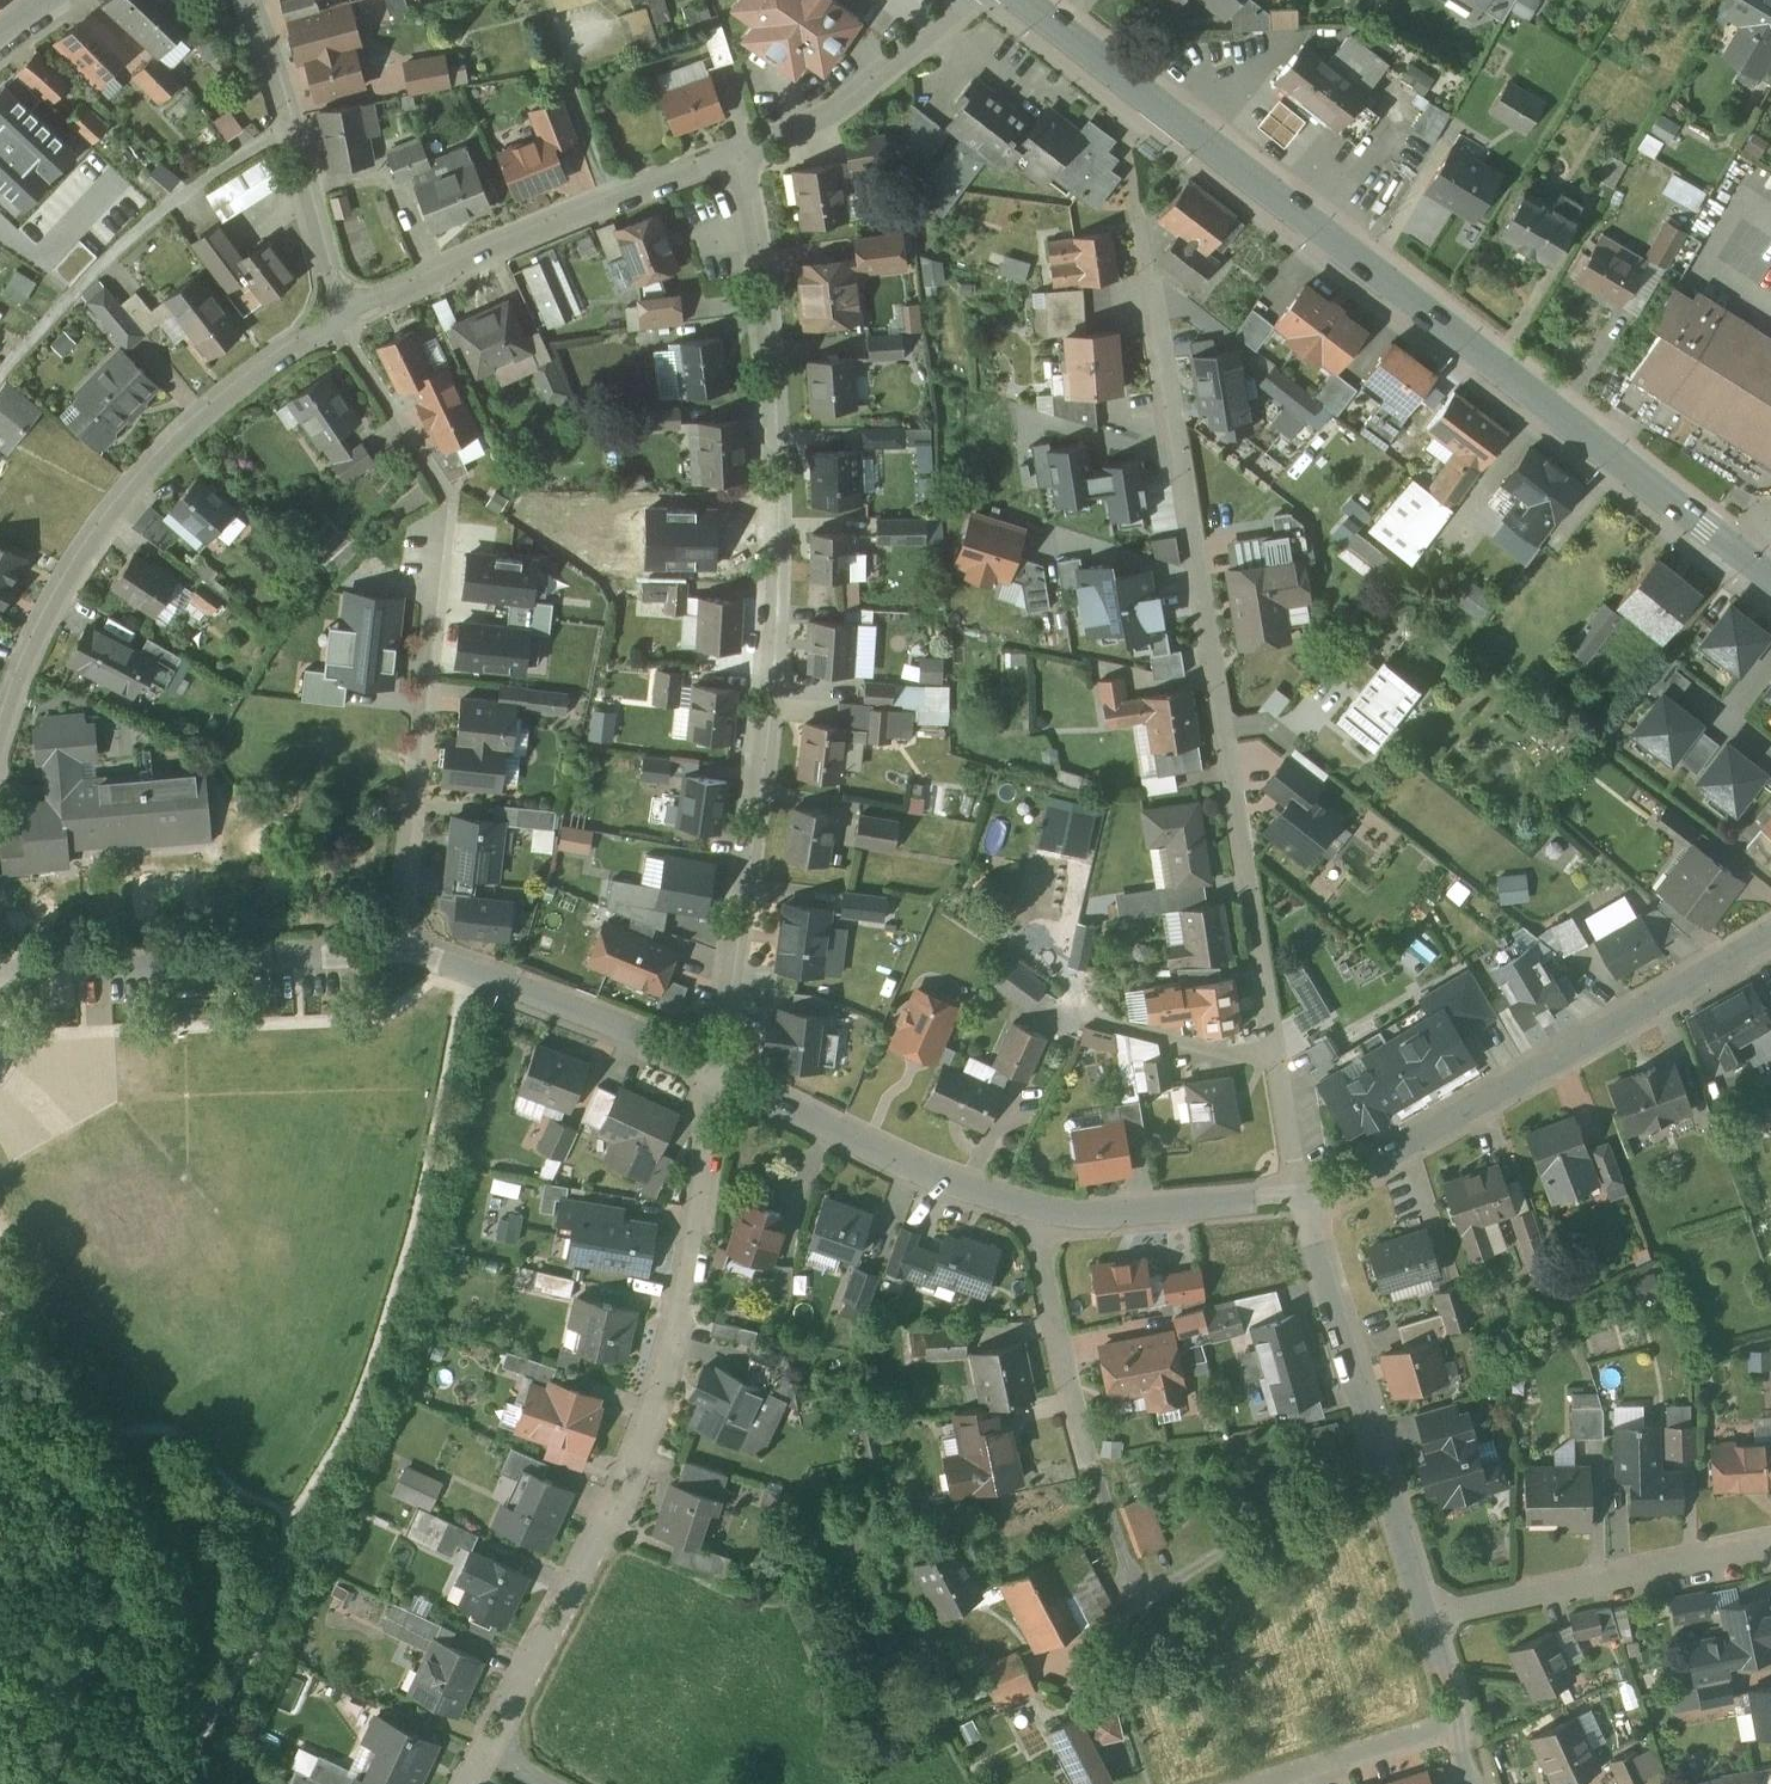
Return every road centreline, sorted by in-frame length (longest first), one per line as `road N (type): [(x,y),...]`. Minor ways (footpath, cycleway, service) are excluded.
road 1 (residential): [(1307,1189),(1137,222)]
road 2 (tertiary): [(1024,0),(1770,582)]
road 3 (residential): [(746,150),(782,397),(780,547),(754,820),(710,1079)]
road 4 (residential): [(710,1079),(668,1351),(646,1427),(485,1751)]
road 5 (residential): [(710,1079),(974,1193),(1045,1210),(1186,1220),(1307,1189)]
road 6 (residential): [(336,317),(241,381),(126,493),(60,599),(0,749)]
road 7 (residential): [(1307,1189),(1391,1154),(1770,935)]
road 8 (residential): [(1307,1189),(1433,1623)]
road 9 (residential): [(746,150),(336,317)]
road 10 (residential): [(392,953),(442,524)]
road 11 (residential): [(0,977),(392,953)]
road 12 (residential): [(1433,1623),(1770,1548)]
road 13 (residential): [(392,953),(464,970),(710,1079)]
road 14 (residential): [(251,0),(336,317)]
road 15 (residential): [(962,0),(837,102),(746,150)]
road 16 (residential): [(1462,1723),(1274,1783)]
road 17 (residential): [(336,317),(434,481)]

